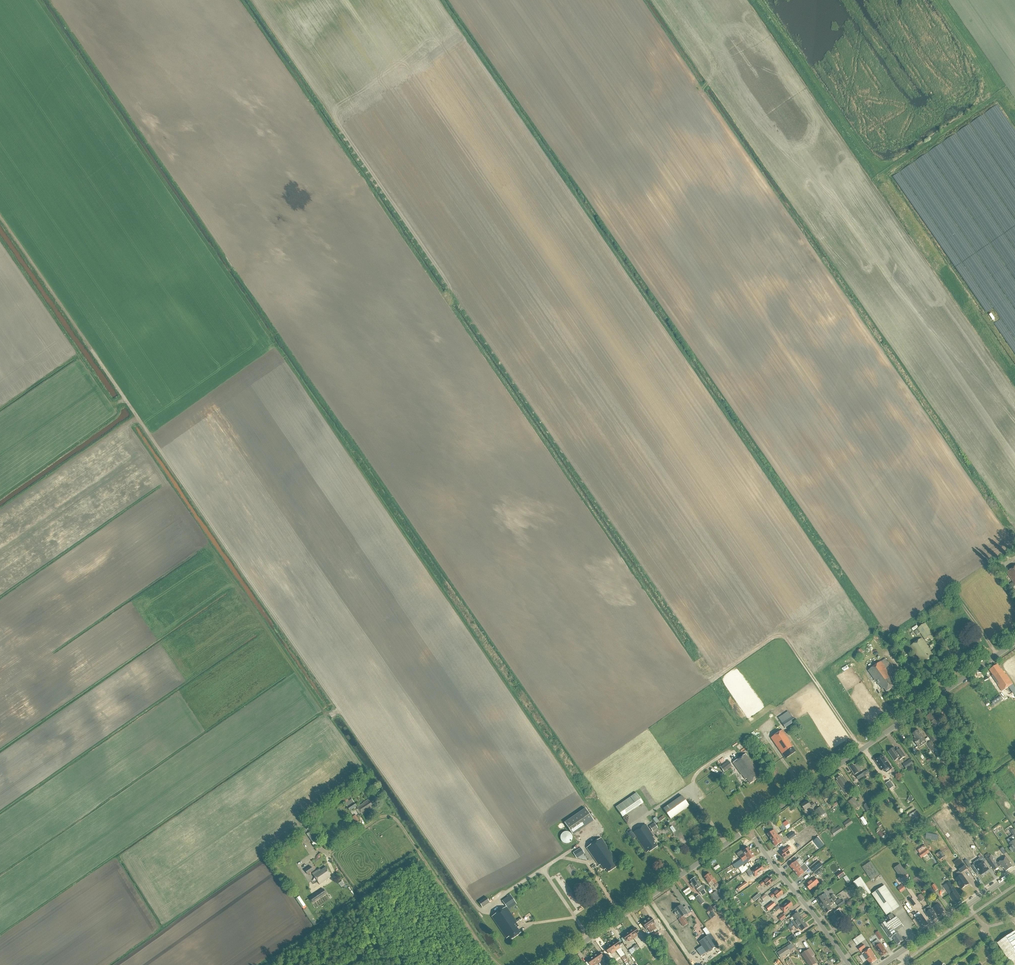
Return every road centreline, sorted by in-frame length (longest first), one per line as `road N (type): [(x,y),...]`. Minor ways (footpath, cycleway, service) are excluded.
road 1 (track): [(128,404),(476,907),(490,912),(513,888)]
road 2 (unclassified): [(747,829),(1014,644)]
road 3 (residential): [(500,964),(394,817),(328,853)]
road 4 (unclassified): [(552,964),(747,829)]
road 5 (track): [(0,218),(128,404)]
road 6 (track): [(759,0),(874,163)]
road 7 (residential): [(849,964),(747,829)]
road 8 (track): [(0,509),(134,413)]
road 9 (tertiary): [(881,964),(1014,873)]
road 10 (track): [(128,404),(0,500)]
road 11 (track): [(862,749),(783,636)]
road 12 (track): [(1014,112),(936,0)]

